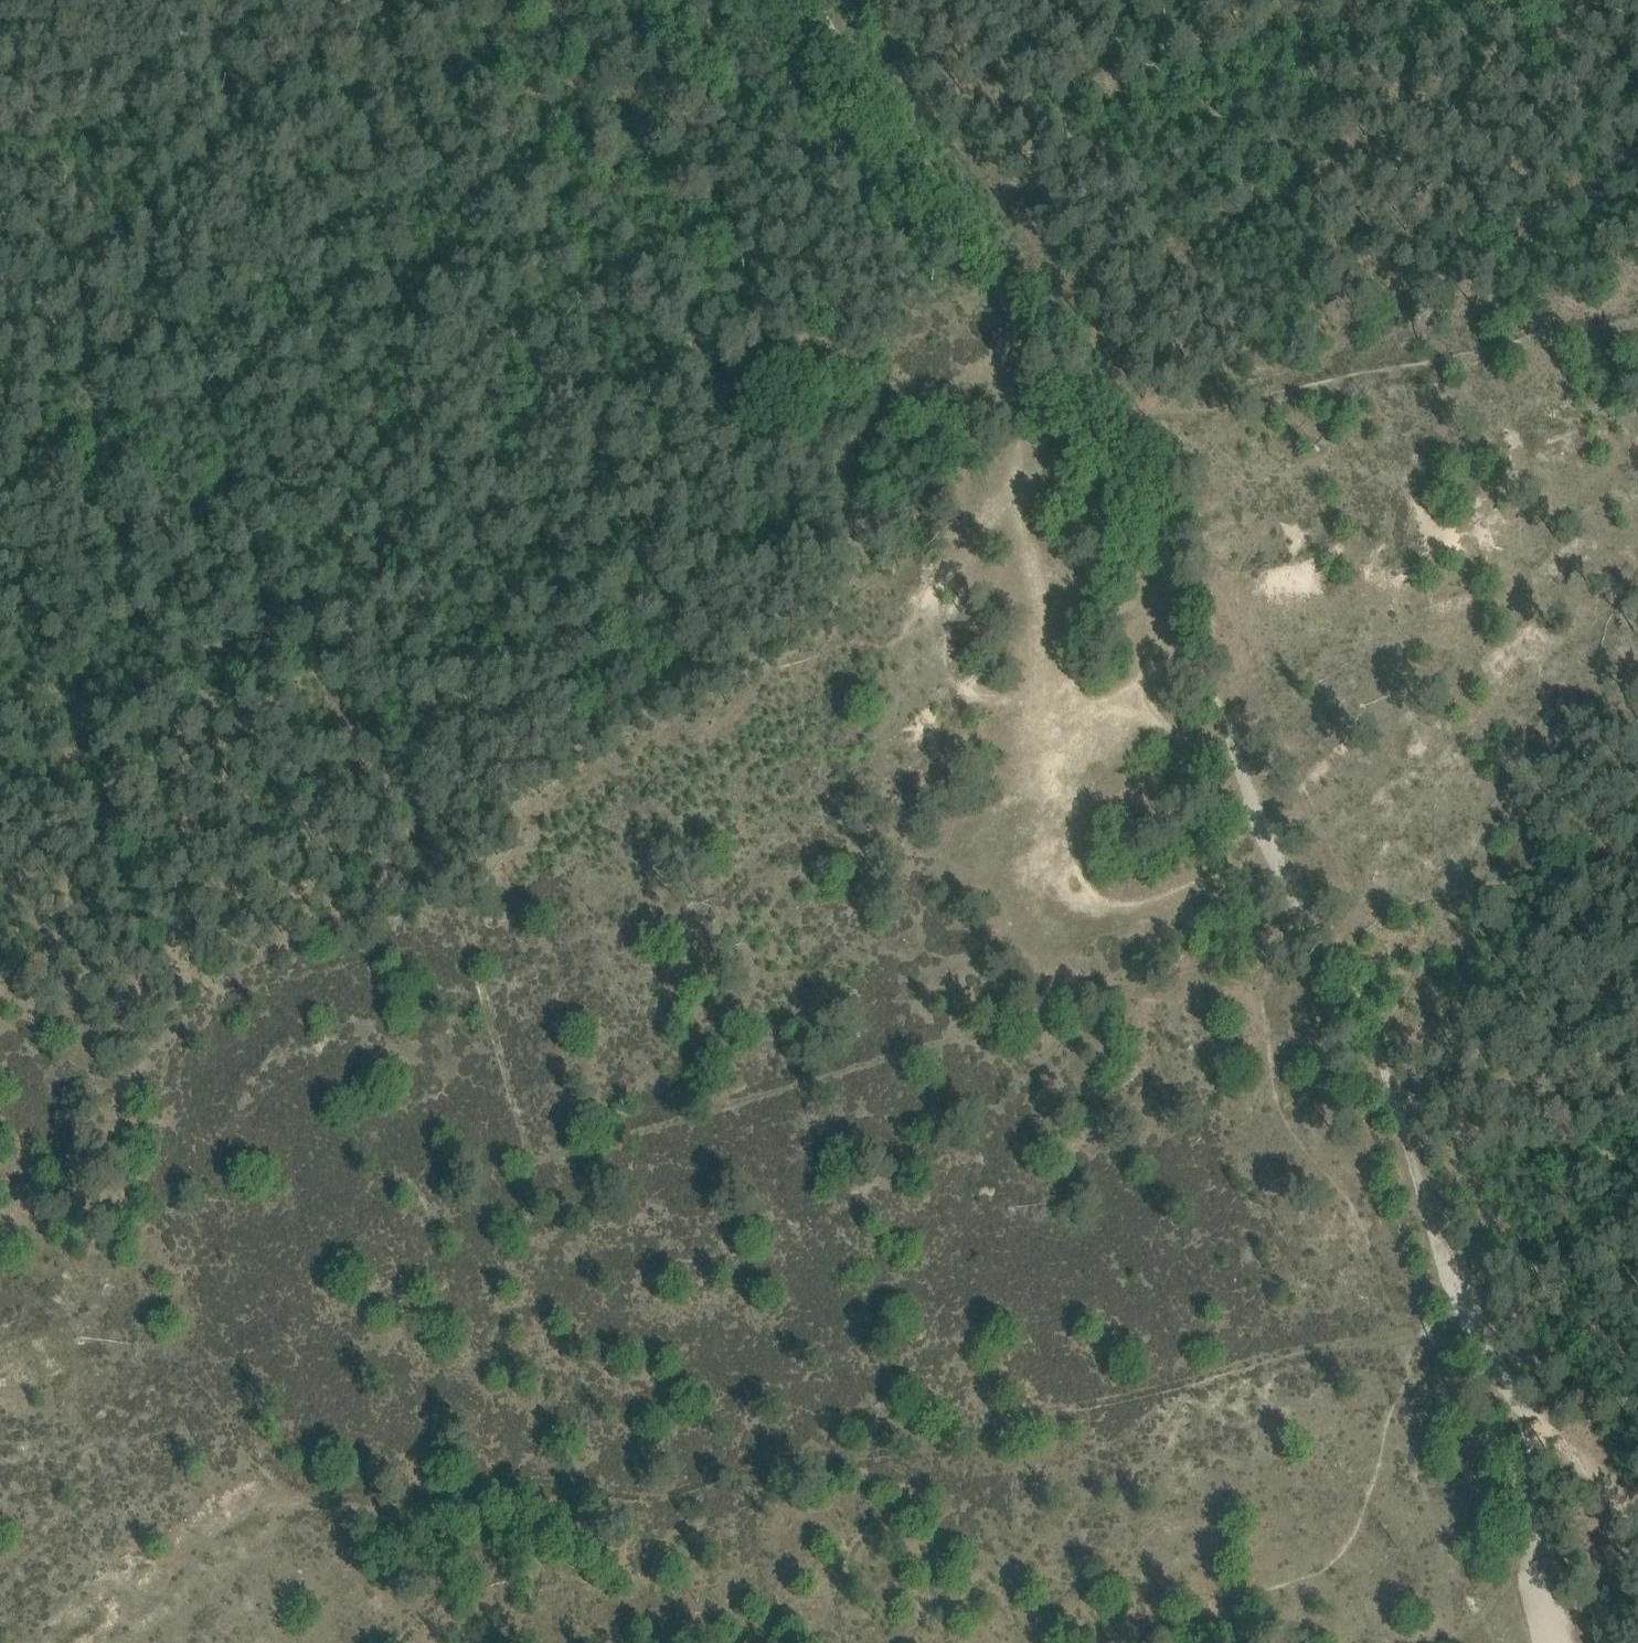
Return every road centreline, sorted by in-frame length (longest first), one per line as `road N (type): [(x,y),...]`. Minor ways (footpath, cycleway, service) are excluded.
road 1 (track): [(1541,1523),(1532,1425),(1395,1140),(1358,1028),(1350,975),(1274,833),(1175,614),(1163,535),(1143,492),(1075,413),(895,112),(840,43)]
road 2 (track): [(1564,1642),(1541,1523)]

